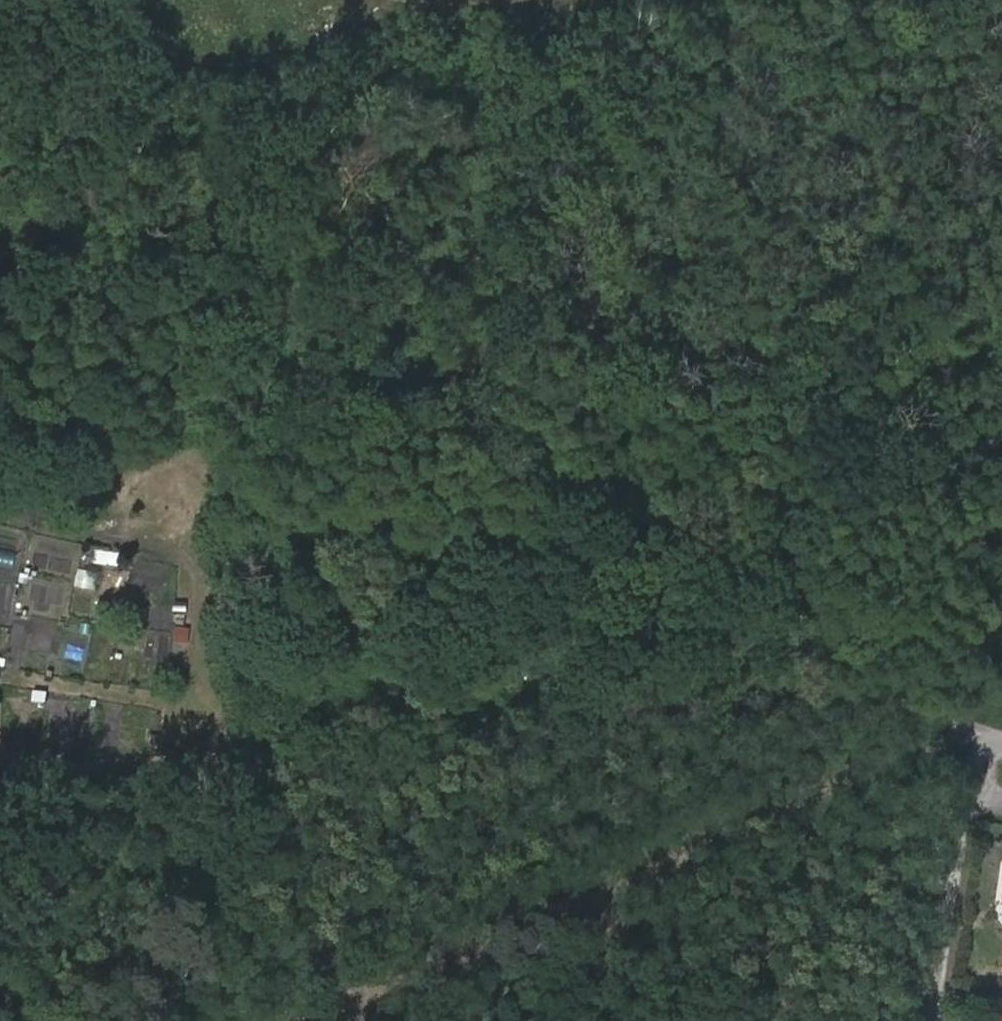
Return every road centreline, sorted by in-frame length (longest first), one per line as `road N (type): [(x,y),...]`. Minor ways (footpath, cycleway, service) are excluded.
road 1 (residential): [(942,1020),(968,764),(976,740),(1001,734)]

